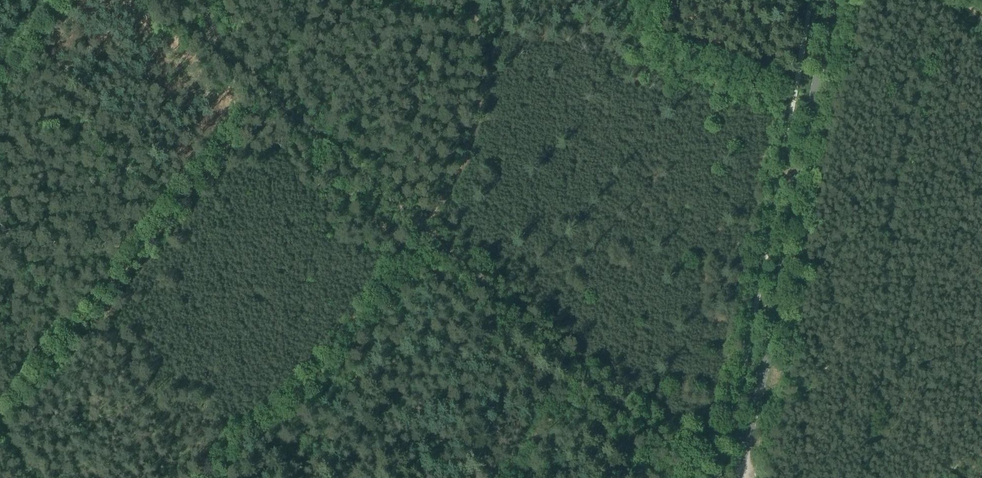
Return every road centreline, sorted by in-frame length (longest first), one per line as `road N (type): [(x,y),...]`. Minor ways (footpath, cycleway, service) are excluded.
road 1 (track): [(704,477),(165,0)]
road 2 (tertiary): [(737,477),(835,0)]

